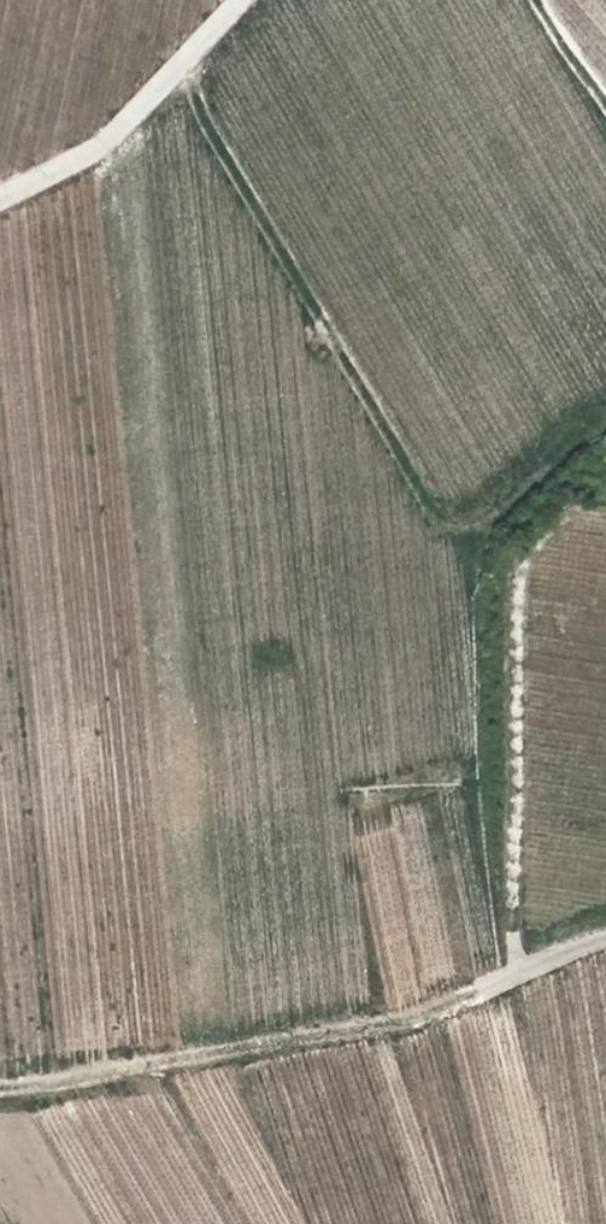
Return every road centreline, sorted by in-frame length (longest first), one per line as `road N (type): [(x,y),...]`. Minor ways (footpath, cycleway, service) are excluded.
road 1 (track): [(605,938),(532,958),(387,1028),(0,1086)]
road 2 (unclassified): [(0,193),(92,148),(225,0)]

